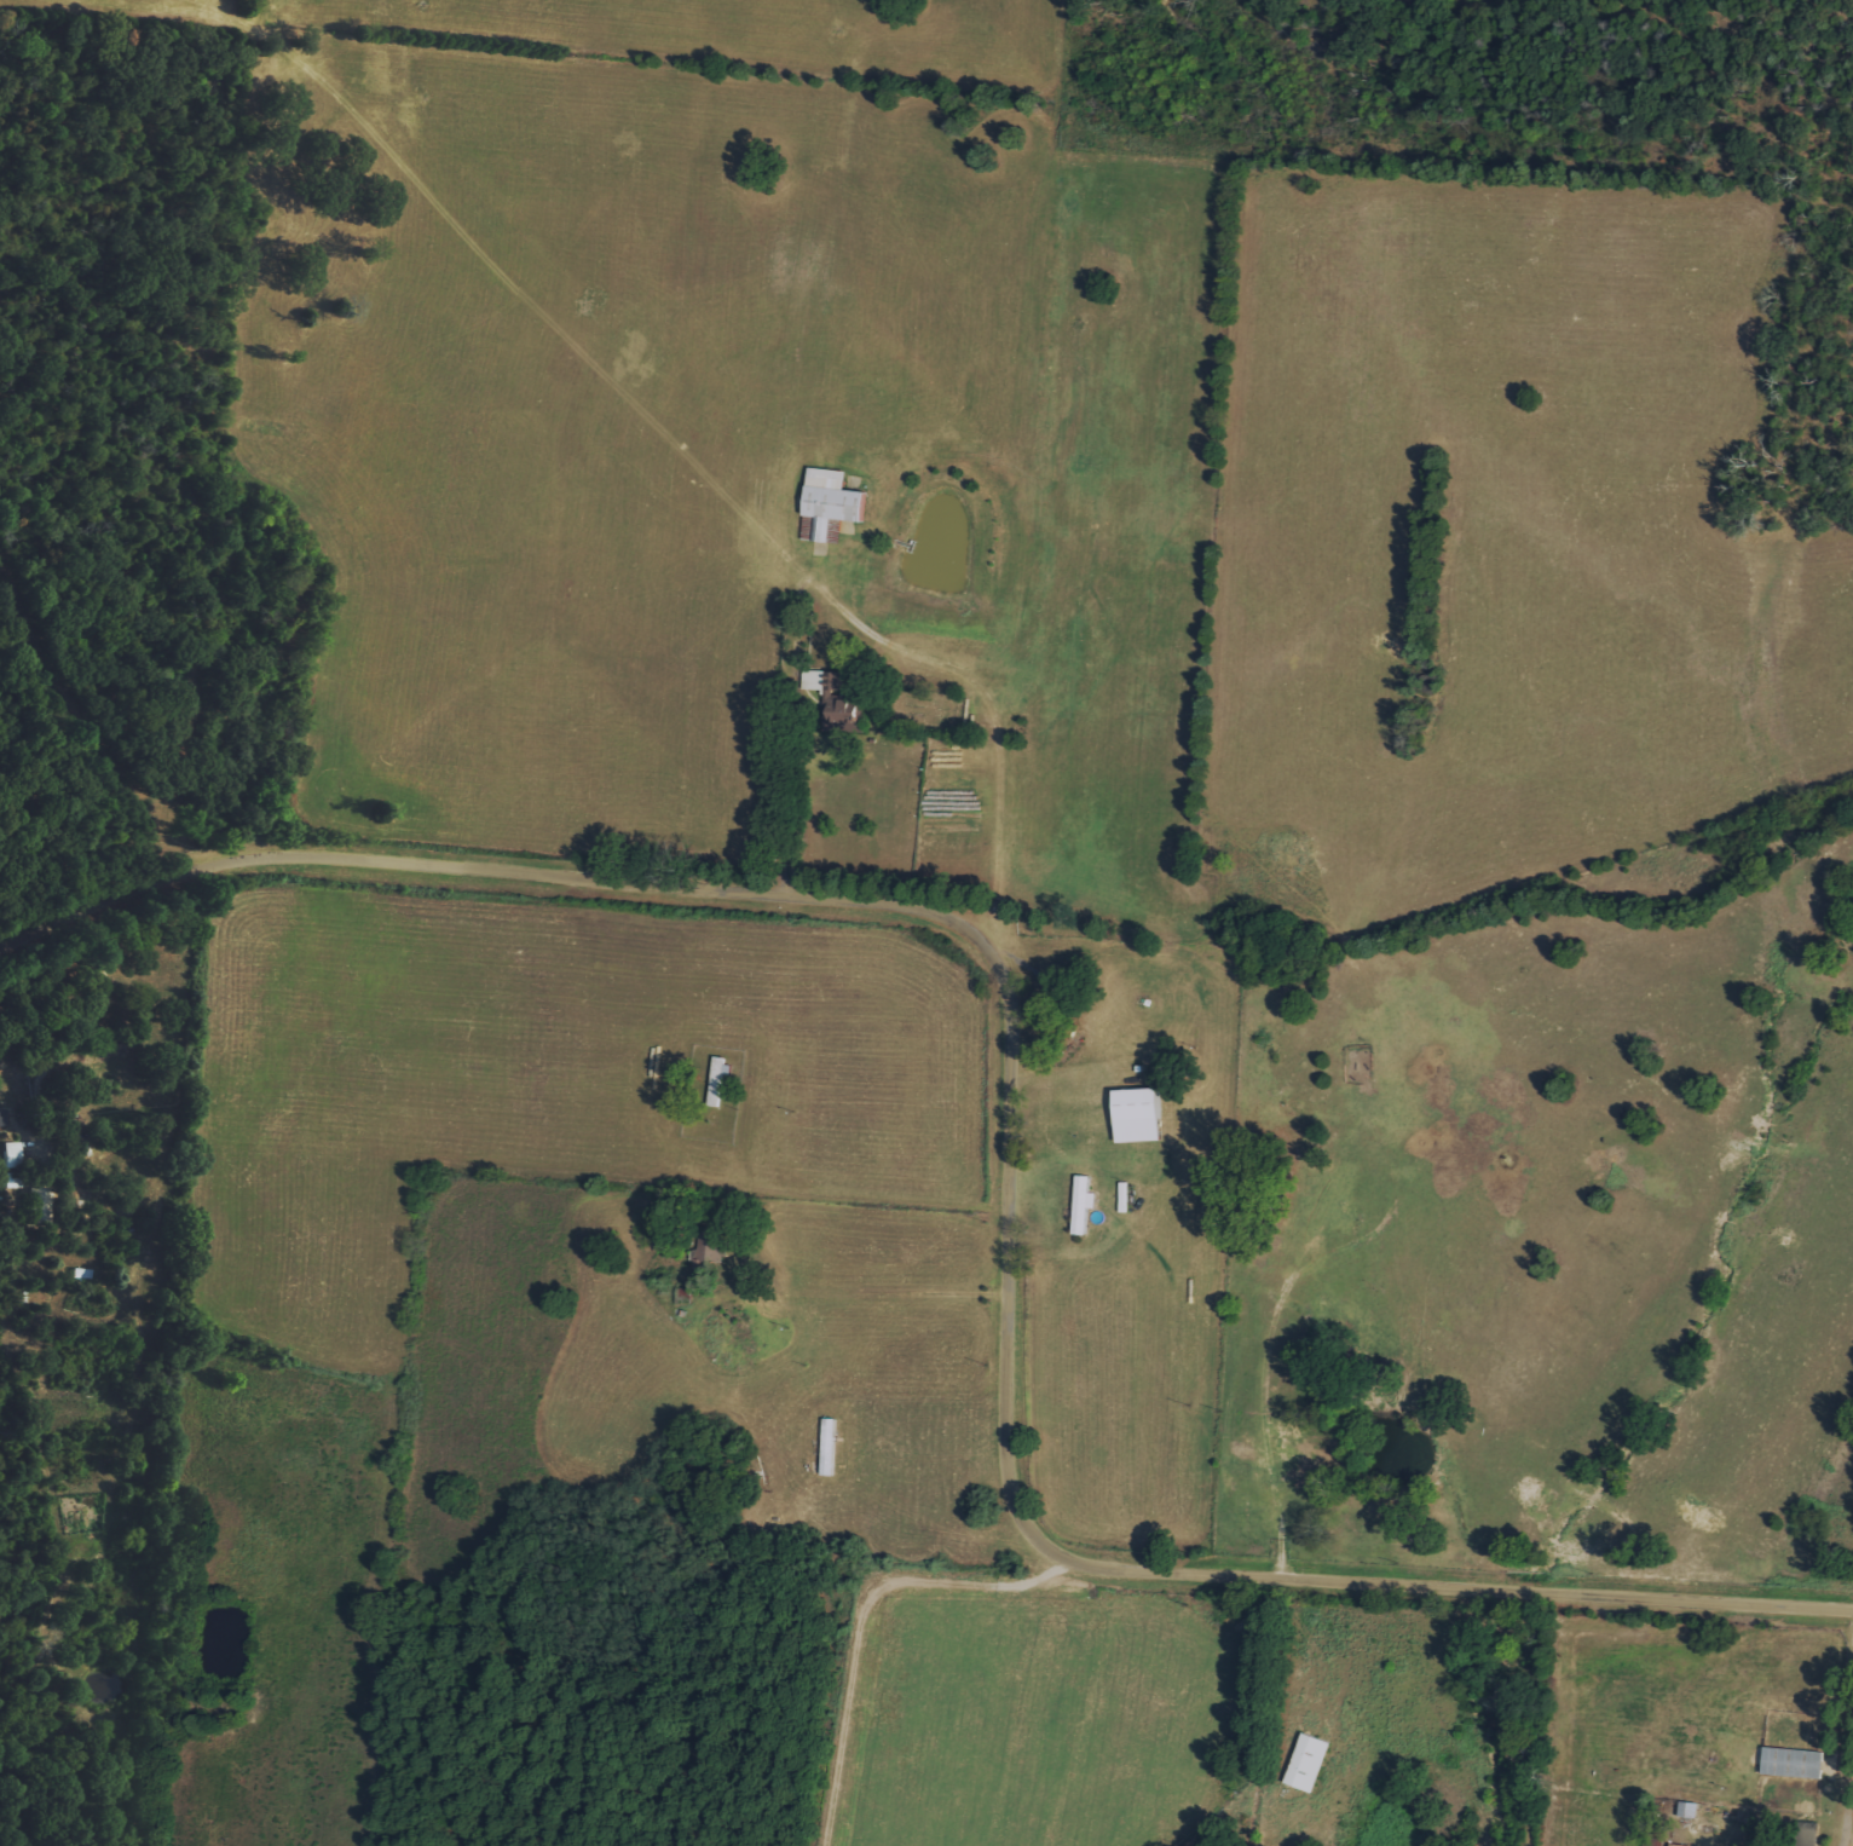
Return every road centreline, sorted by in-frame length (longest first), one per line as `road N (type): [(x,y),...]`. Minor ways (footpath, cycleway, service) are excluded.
road 1 (residential): [(1852,1611),(1121,1562),(1011,1513),(1011,1176),(988,967),(933,918),(328,855),(237,858),(149,883),(0,945)]

